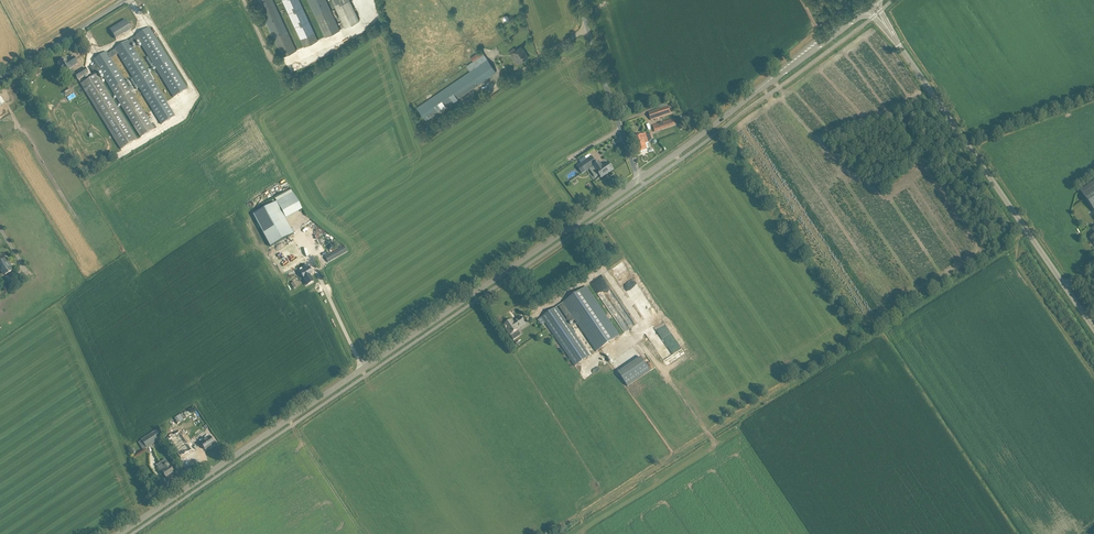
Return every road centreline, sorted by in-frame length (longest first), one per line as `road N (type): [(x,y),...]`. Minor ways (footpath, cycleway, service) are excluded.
road 1 (tertiary): [(639,180),(119,533)]
road 2 (unclassified): [(1093,332),(886,26)]
road 3 (tertiary): [(867,7),(639,180)]
road 4 (unclassified): [(639,180),(578,0)]
road 5 (unclassified): [(0,79),(124,0)]

